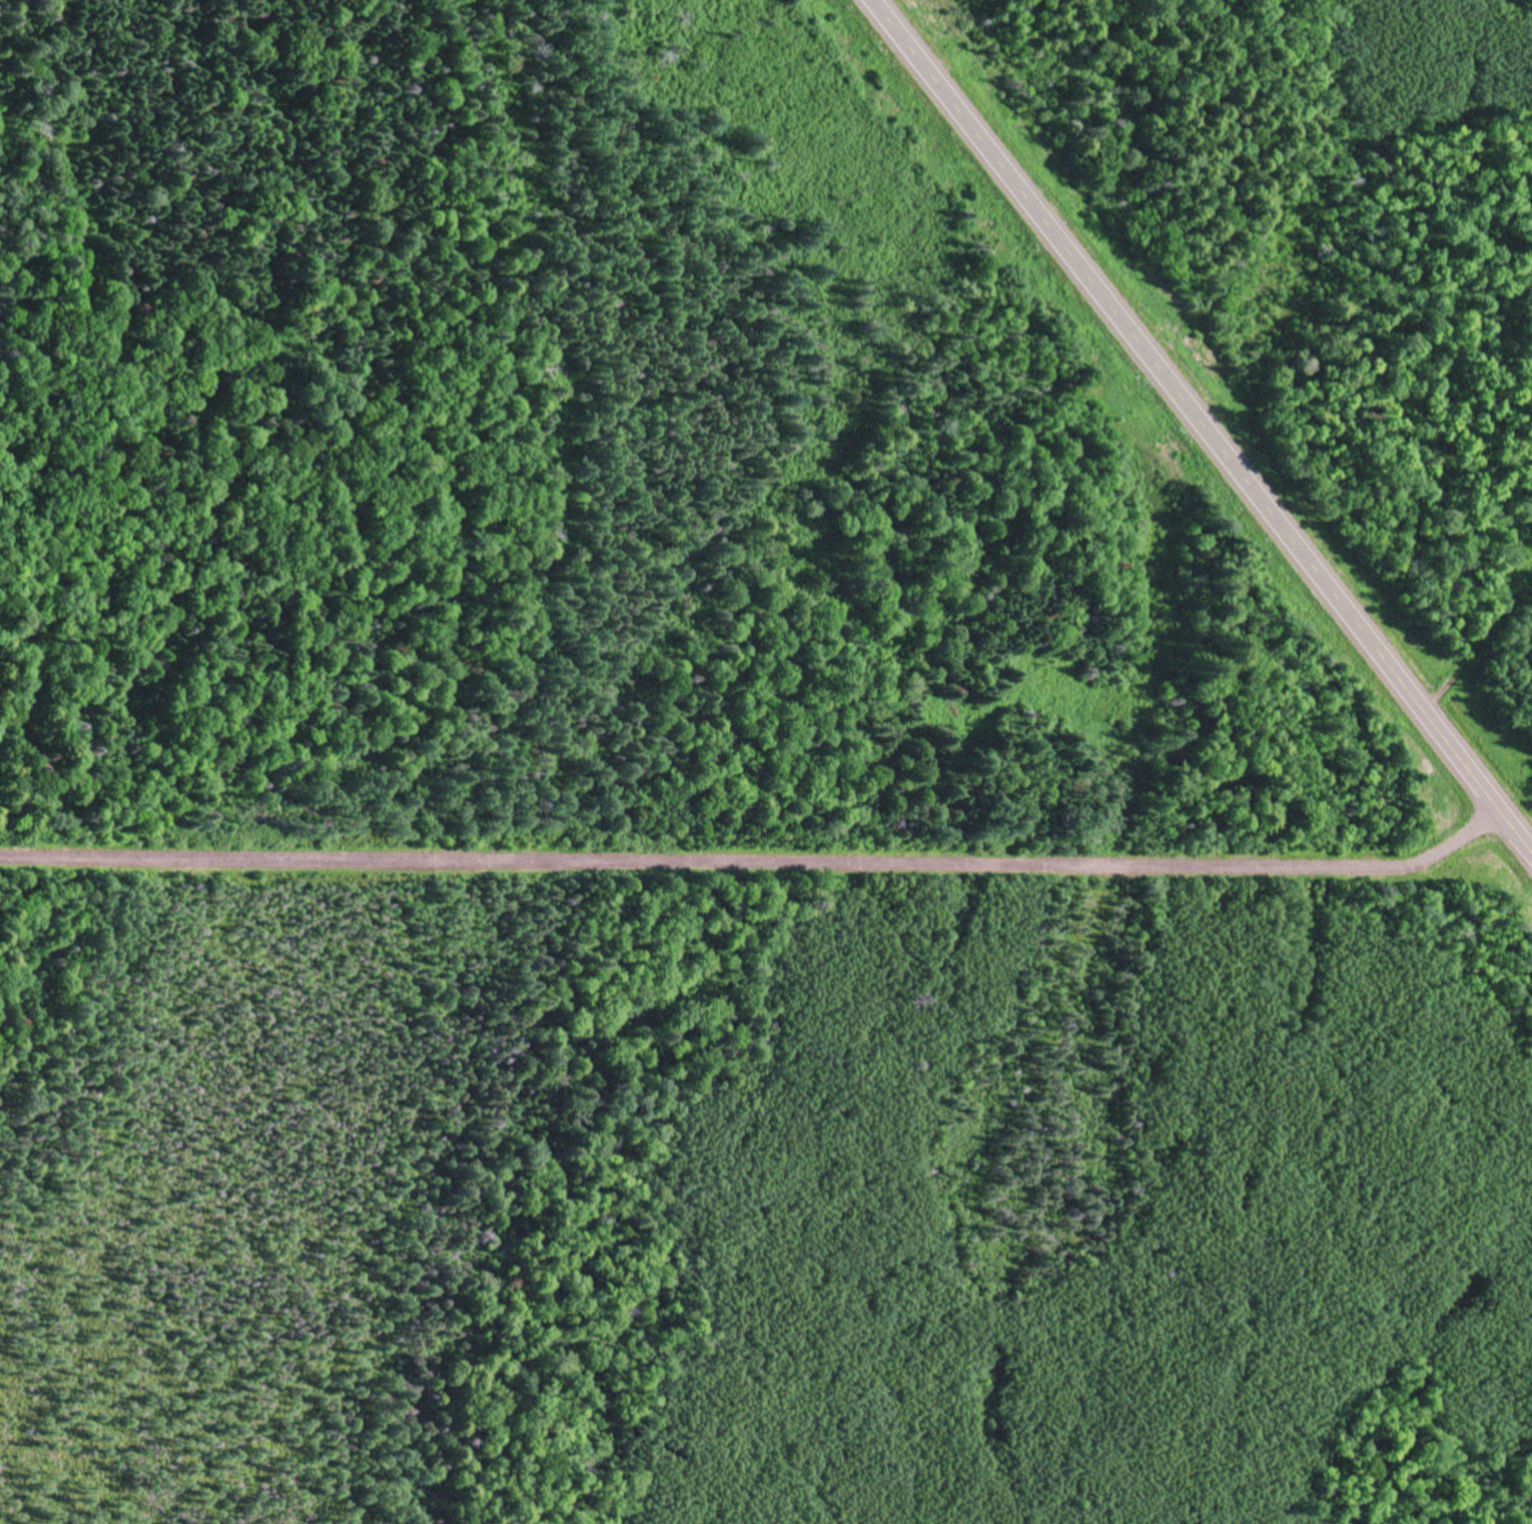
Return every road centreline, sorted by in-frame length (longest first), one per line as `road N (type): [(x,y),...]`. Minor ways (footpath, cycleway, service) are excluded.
road 1 (residential): [(0,859),(1398,867),(1440,854),(1503,813)]
road 2 (primary): [(874,0),(1531,849)]

